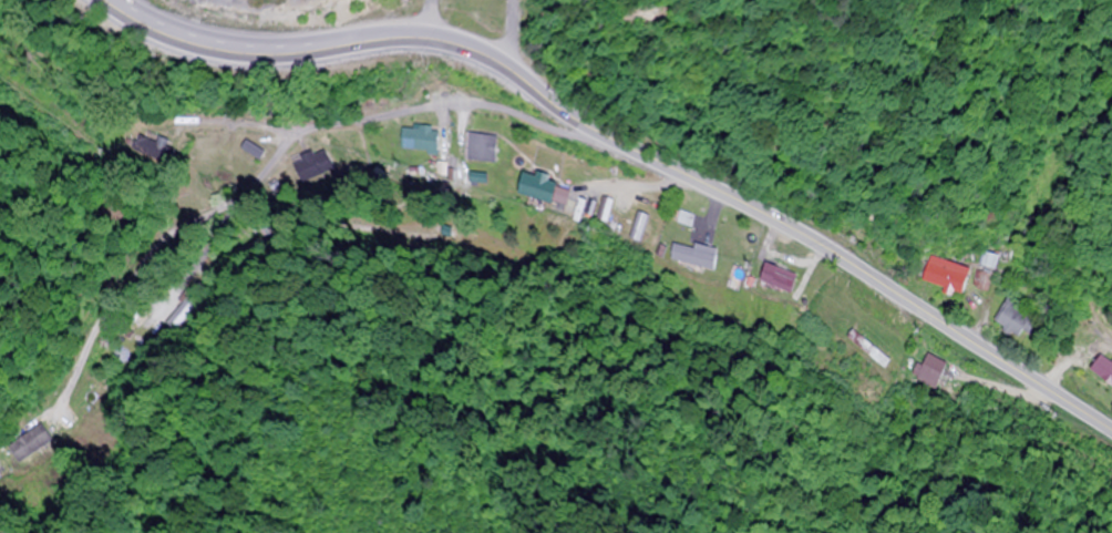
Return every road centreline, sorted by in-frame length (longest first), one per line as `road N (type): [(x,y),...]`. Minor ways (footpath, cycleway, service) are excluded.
road 1 (primary): [(1111,433),(838,253),(569,114),(536,79),(507,0)]
road 2 (residential): [(634,150),(496,106),(450,104),(319,126),(281,153),(157,316)]
road 3 (primary): [(416,0),(370,41),(288,55),(195,47),(110,0)]

